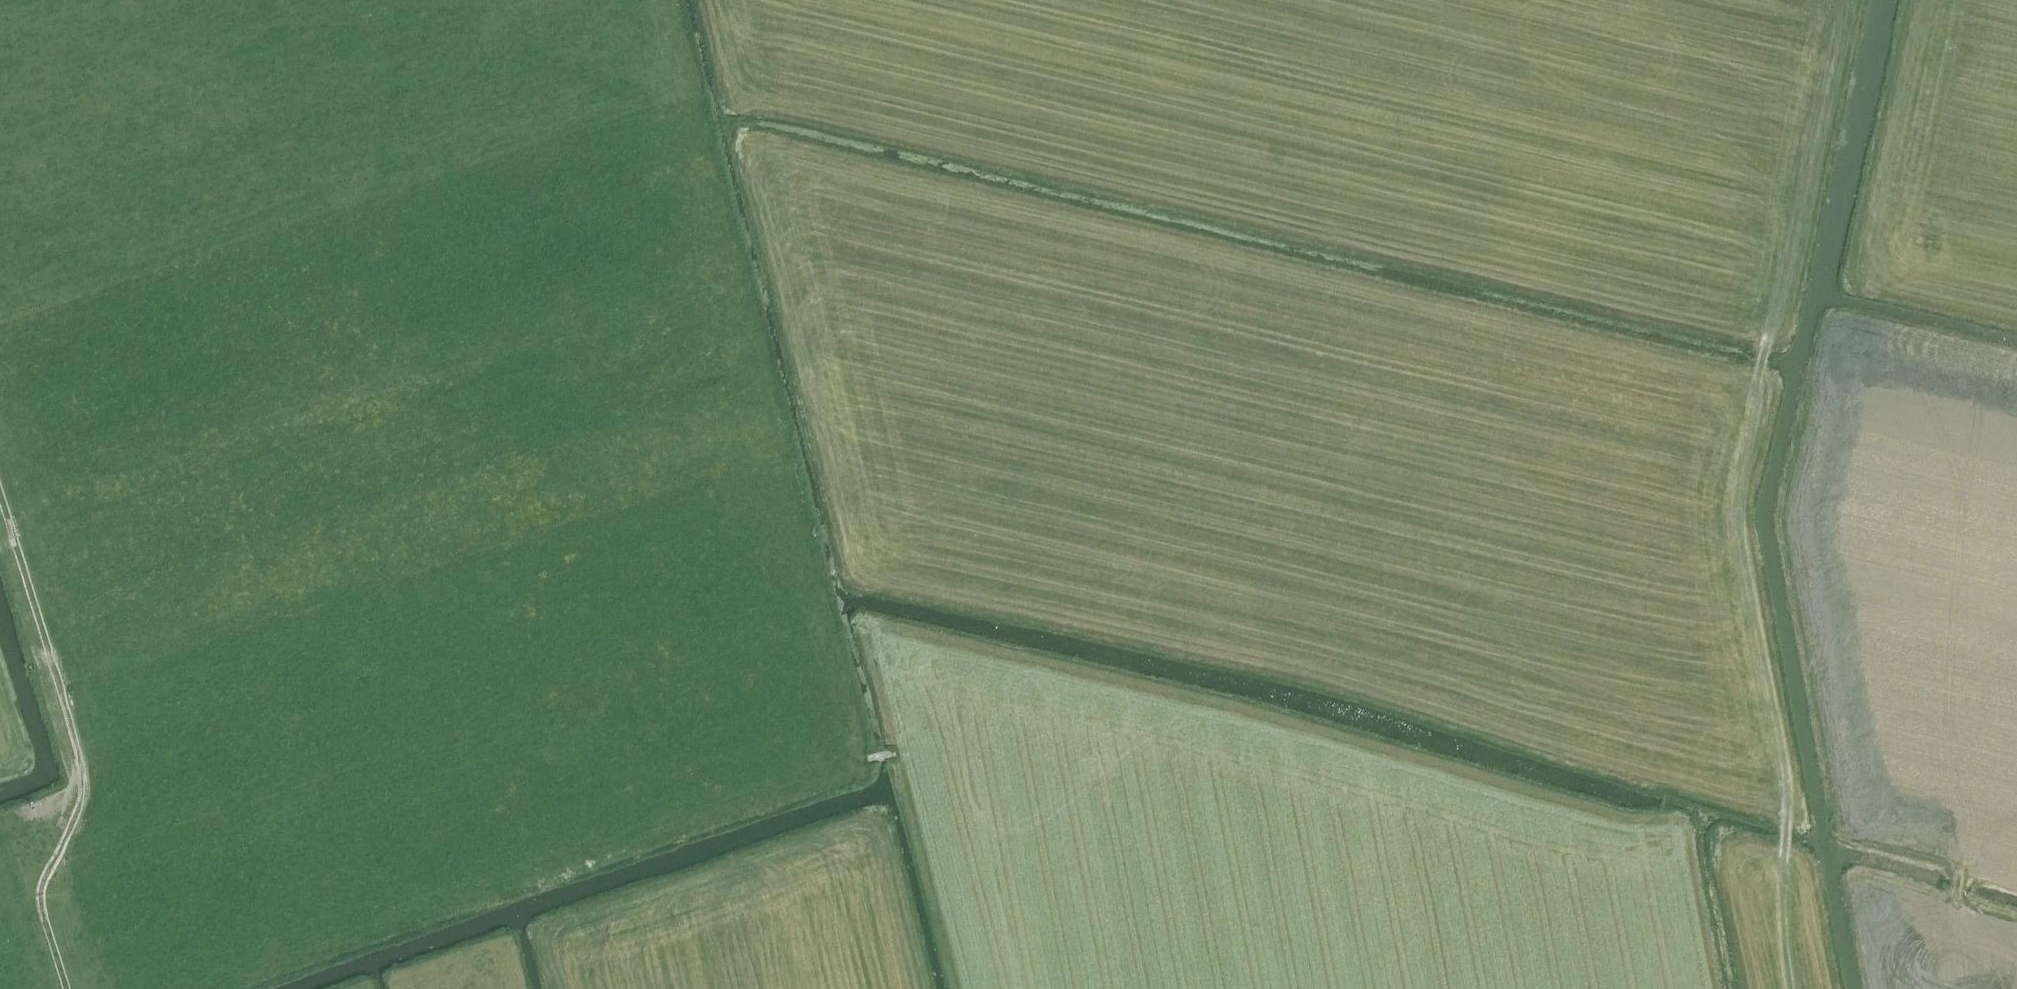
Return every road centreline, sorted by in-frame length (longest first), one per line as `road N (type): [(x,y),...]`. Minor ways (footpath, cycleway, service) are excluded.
road 1 (track): [(1850,0),(1788,307),(1767,350),(1734,518),(1788,797),(1776,902),(1782,988)]
road 2 (track): [(0,507),(81,793),(40,892),(69,988)]

